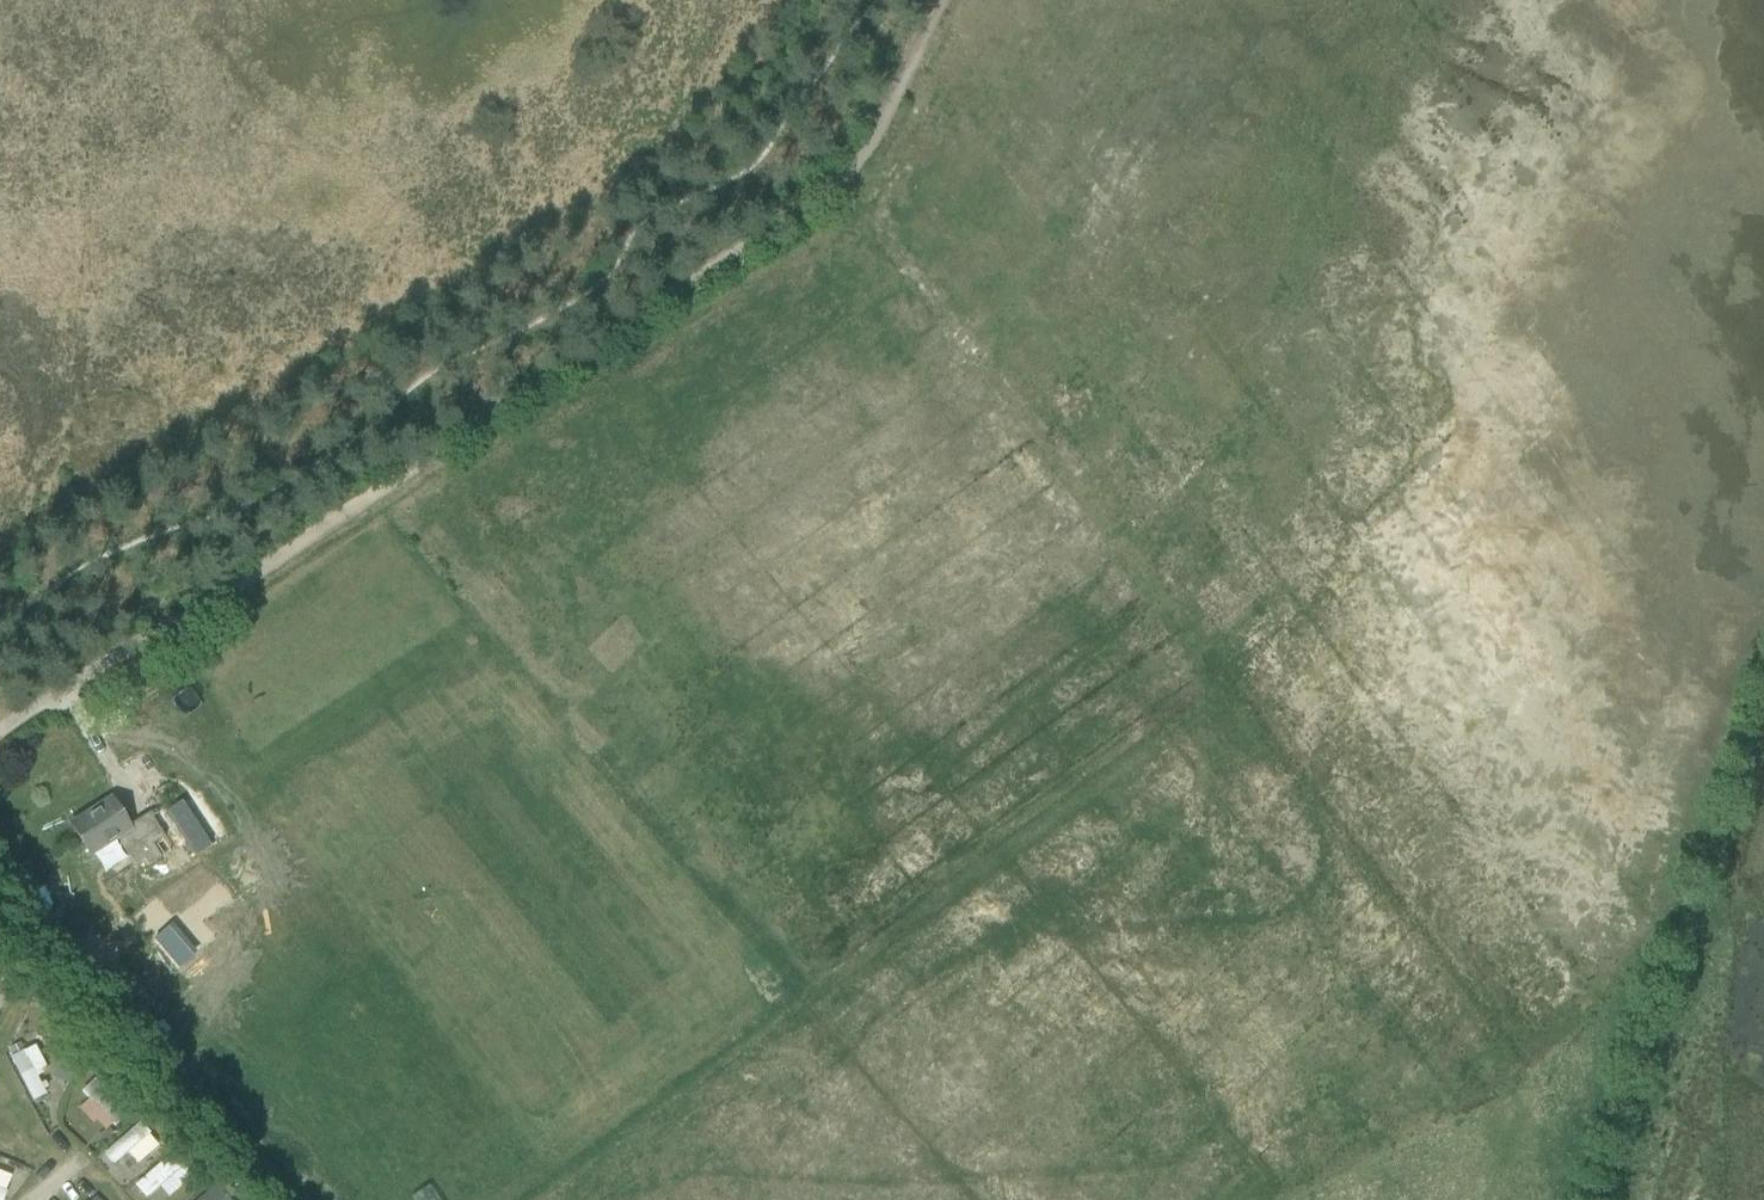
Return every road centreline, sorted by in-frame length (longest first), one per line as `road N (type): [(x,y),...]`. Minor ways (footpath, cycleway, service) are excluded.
road 1 (track): [(913,0),(830,157),(134,646)]
road 2 (unclassified): [(134,646),(0,730)]

